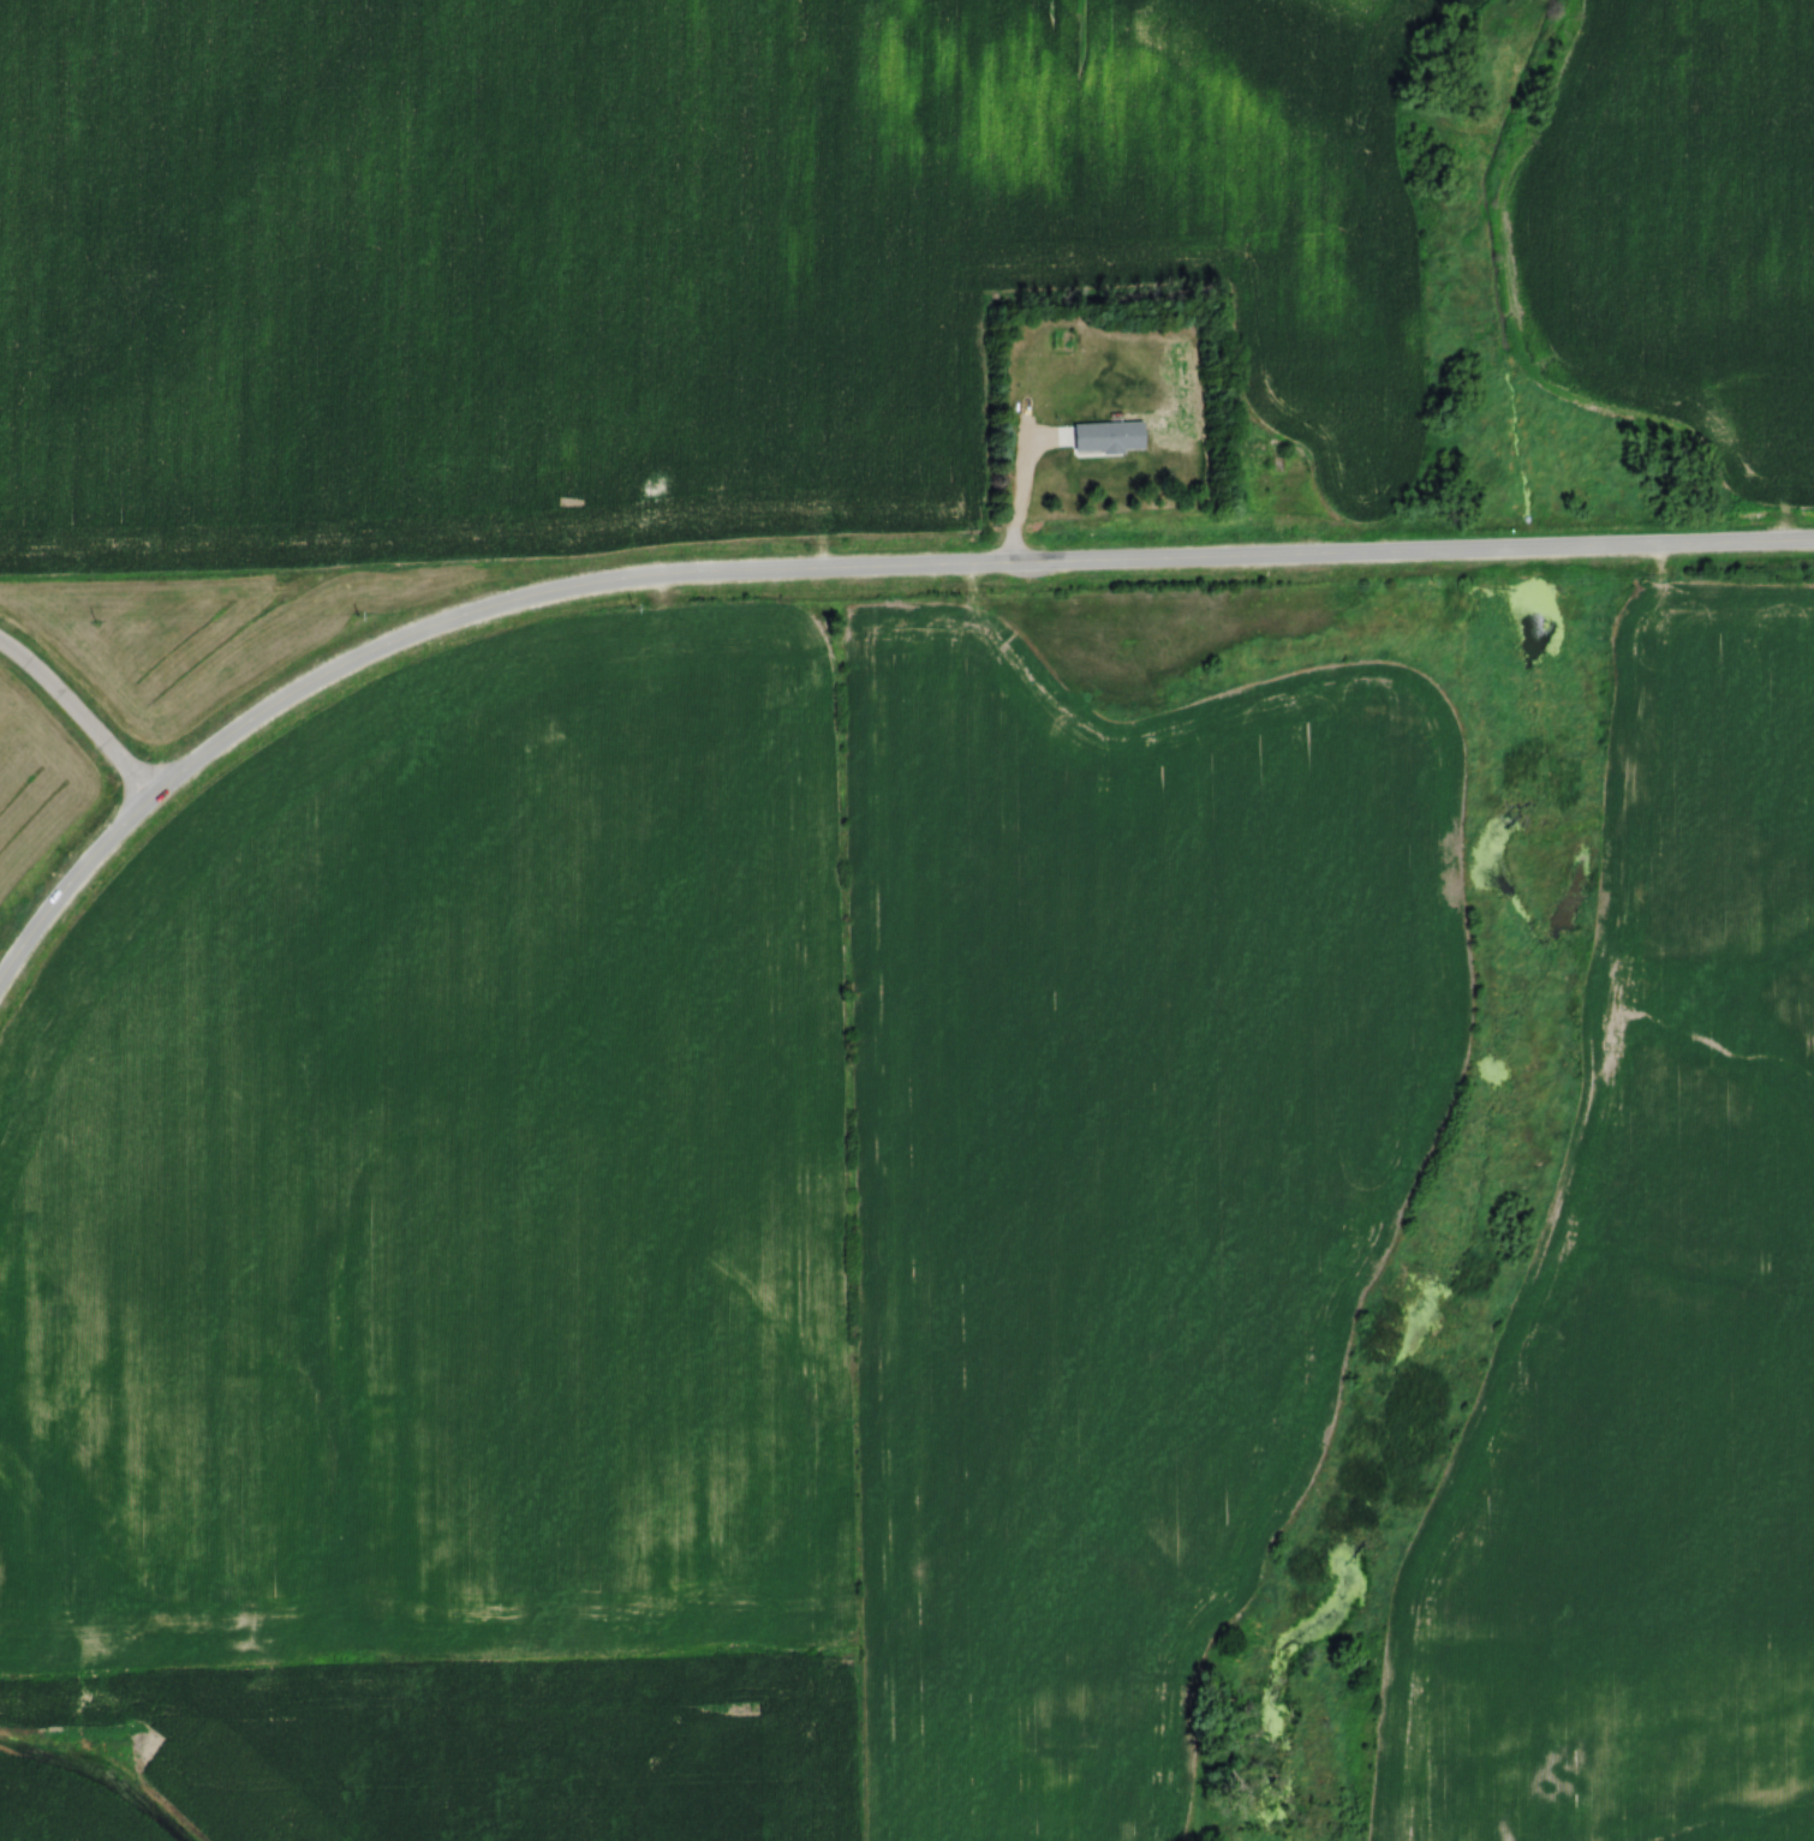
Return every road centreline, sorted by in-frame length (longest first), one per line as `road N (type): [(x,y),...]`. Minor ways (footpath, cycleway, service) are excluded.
road 1 (tertiary): [(153,796),(299,688),(396,638),(502,603),(615,581),(747,570),(1813,541)]
road 2 (tertiary): [(0,982),(88,861),(153,796)]
road 3 (residential): [(0,639),(66,694),(153,796)]

